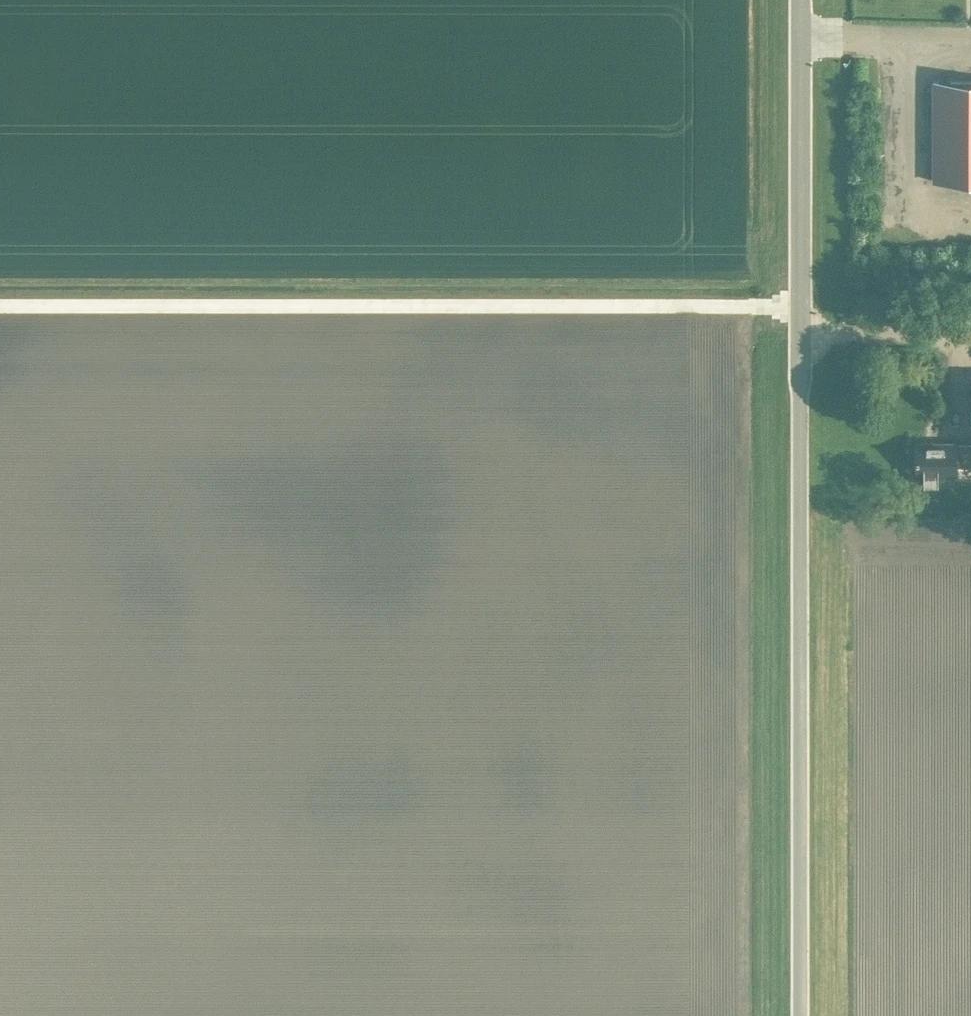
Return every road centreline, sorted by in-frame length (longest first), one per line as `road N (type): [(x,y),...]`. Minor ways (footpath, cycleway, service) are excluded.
road 1 (unclassified): [(791,1015),(787,0)]

